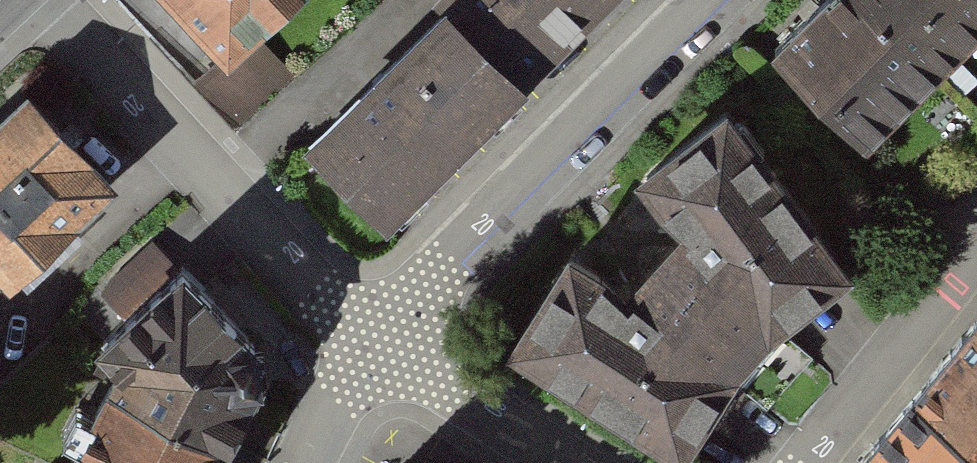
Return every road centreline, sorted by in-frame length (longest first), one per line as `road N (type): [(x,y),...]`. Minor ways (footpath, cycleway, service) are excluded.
road 1 (residential): [(365,335),(720,0)]
road 2 (residential): [(35,0),(365,335)]
road 3 (residential): [(976,248),(797,462)]
road 4 (residential): [(365,335),(578,462)]
road 5 (residential): [(305,462),(365,335)]

